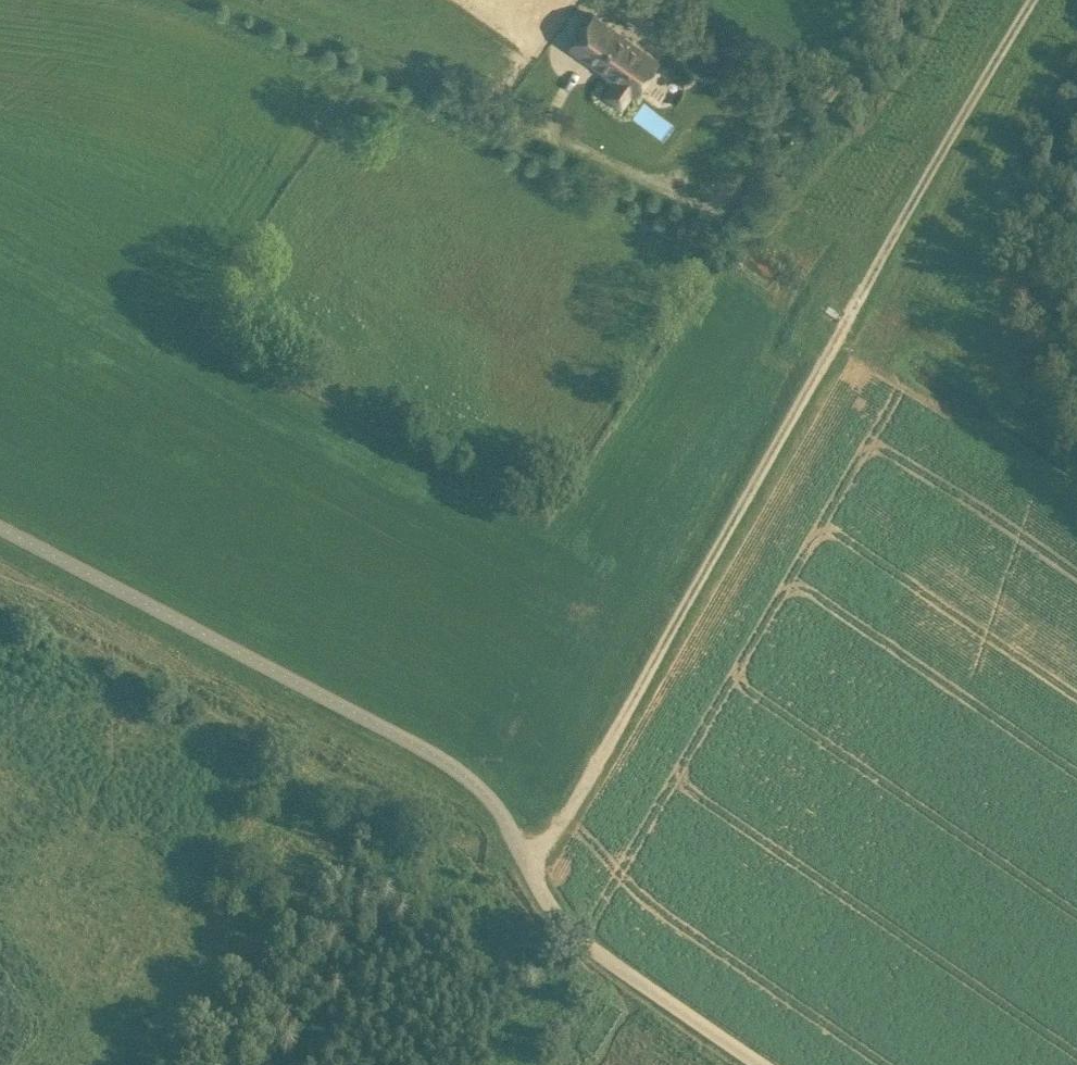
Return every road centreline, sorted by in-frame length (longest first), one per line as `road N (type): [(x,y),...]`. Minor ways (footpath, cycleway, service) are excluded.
road 1 (track): [(520,856),(1039,0)]
road 2 (track): [(315,778),(437,843)]
road 3 (unclassified): [(807,106),(884,0)]

